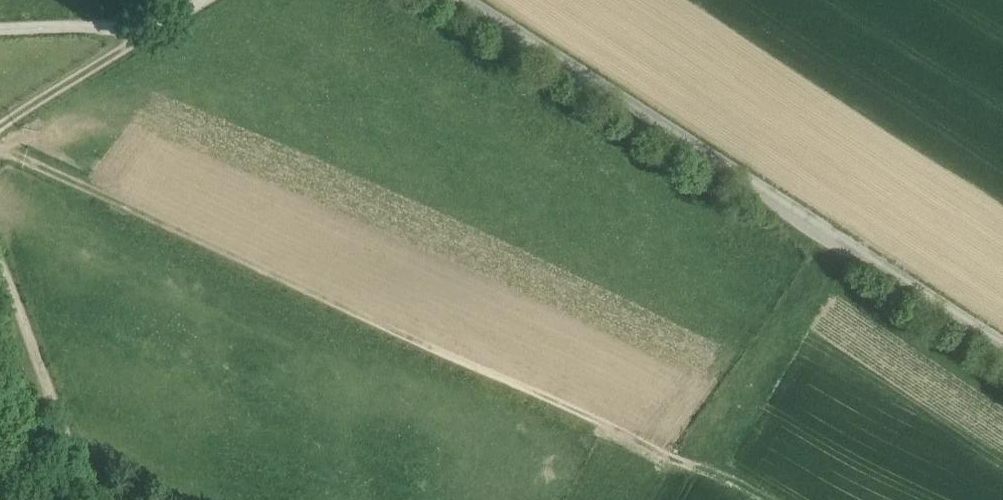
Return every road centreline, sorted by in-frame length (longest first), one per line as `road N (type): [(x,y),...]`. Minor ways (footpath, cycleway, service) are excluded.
road 1 (track): [(0,155),(653,449)]
road 2 (track): [(469,0),(1002,339)]
road 3 (track): [(147,29),(0,128)]

